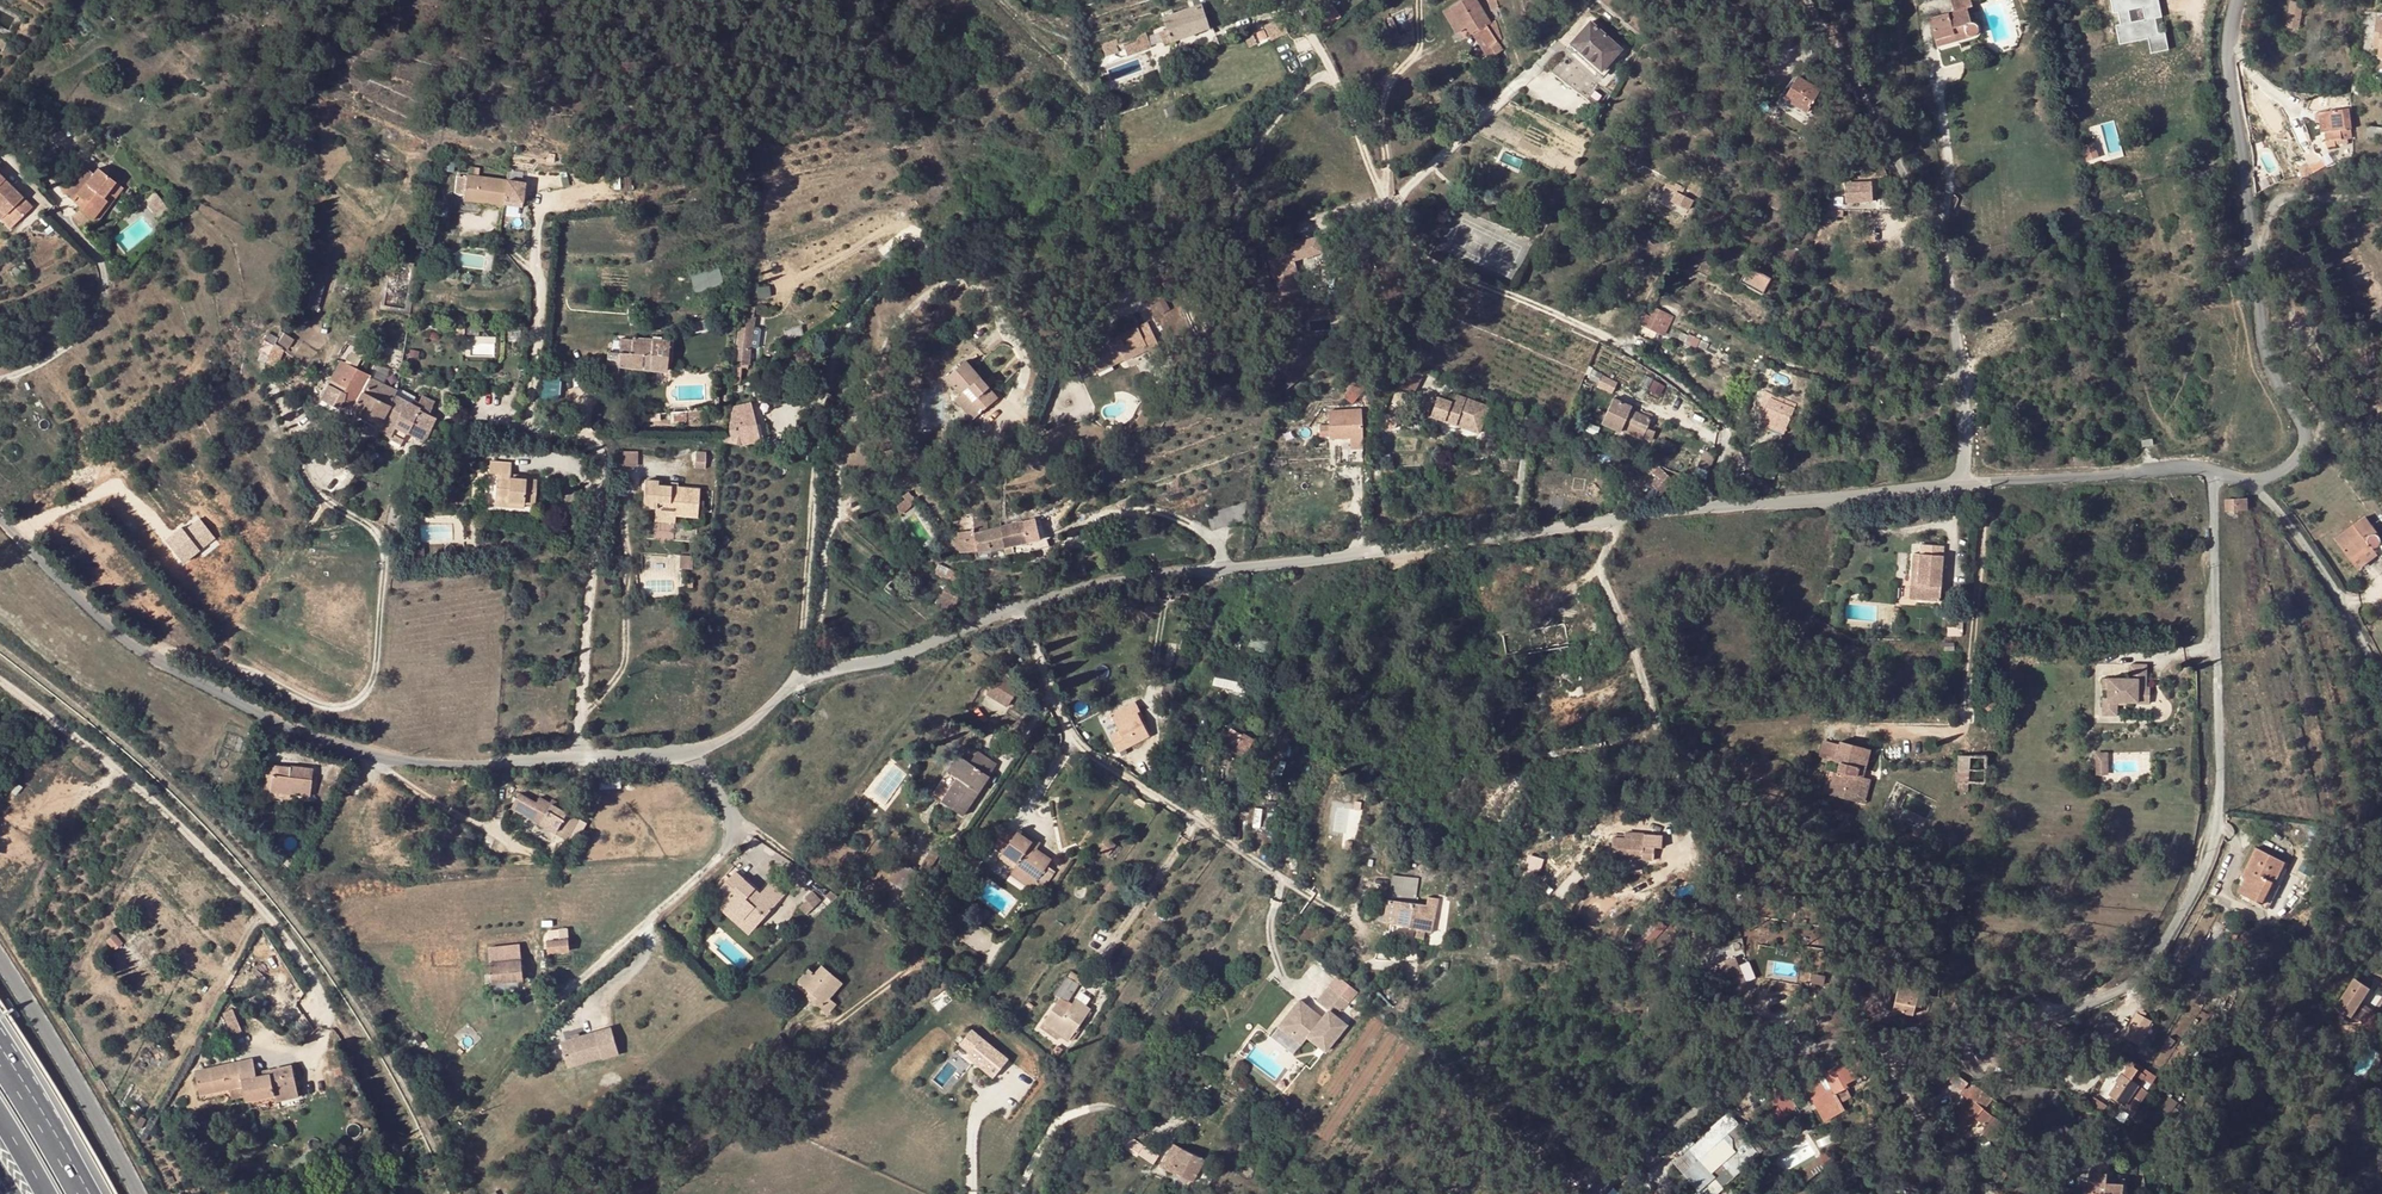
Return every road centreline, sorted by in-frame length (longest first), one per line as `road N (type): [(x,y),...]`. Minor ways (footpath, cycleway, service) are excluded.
road 1 (unclassified): [(2218,475),(2218,825),(2191,896),(2139,978),(2103,1001),(2011,1031),(1808,1050),(1705,1107),(1600,1193)]
road 2 (residential): [(1703,512),(1725,446),(1717,415),(1622,346),(1411,248),(1319,45),(1284,0)]
road 3 (unclassified): [(1019,610),(1117,583),(1703,512)]
road 4 (residential): [(577,758),(600,451),(591,434),(544,429),(529,418),(541,295),(533,256),(544,203),(599,192)]
road 5 (unclassified): [(0,517),(129,645),(304,736),(436,766),(577,758)]
road 6 (unclassified): [(1805,0),(1943,245),(1965,418),(1963,488)]
road 7 (unclassified): [(577,758),(707,748),(809,678),(883,662),(1019,610)]
road 8 (unclassified): [(0,681),(210,857),(271,919),(325,1002)]
road 9 (residential): [(1019,610),(1080,745),(1313,896)]
road 10 (unclassified): [(138,1193),(0,957)]
road 11 (unclassified): [(2258,482),(2291,471),(2307,445),(2265,358),(2254,257)]
road 12 (unclassified): [(1703,512),(1963,488)]
road 13 (unclassified): [(2254,257),(2228,51),(2238,0)]
road 14 (unclassified): [(1963,488),(2199,470),(2218,475)]
road 15 (unclassified): [(2381,665),(2258,482)]
road 16 (residential): [(2254,257),(2277,199),(2381,198)]
road 17 (motorway): [(80,1193),(0,1058)]

